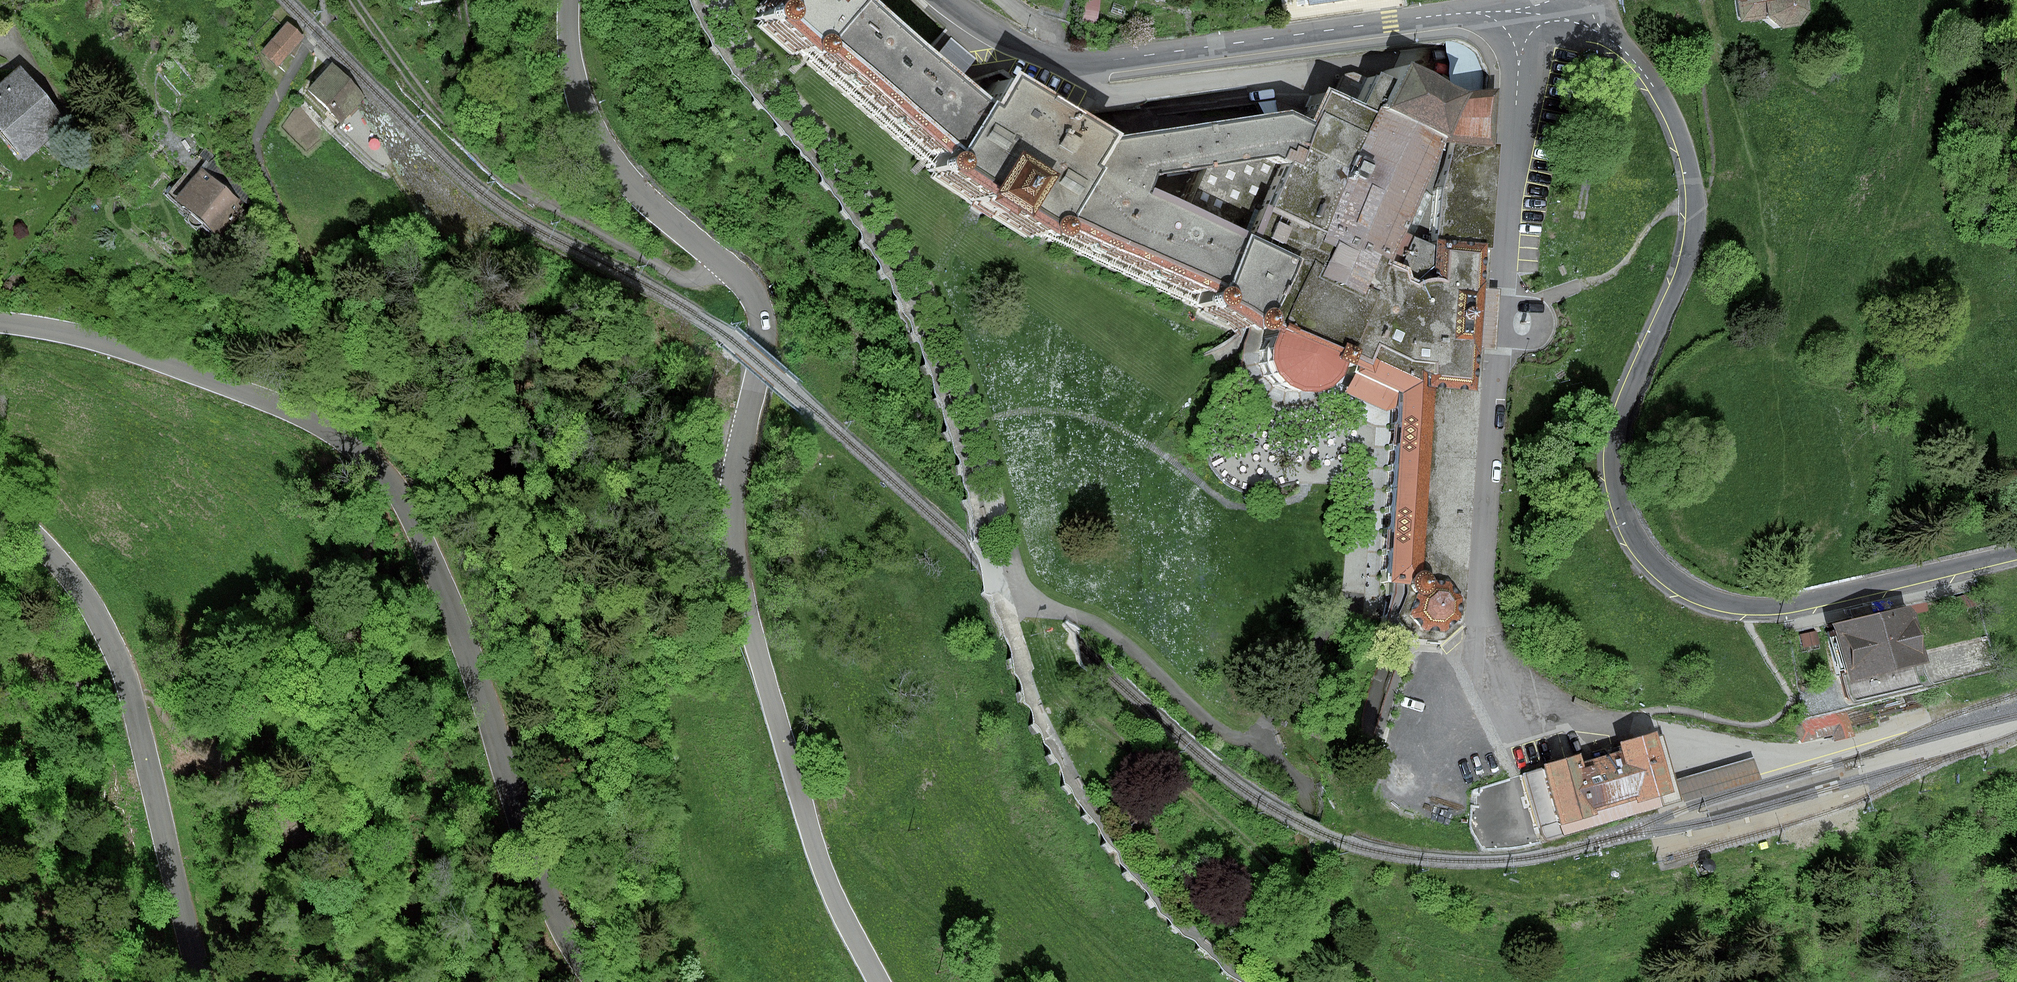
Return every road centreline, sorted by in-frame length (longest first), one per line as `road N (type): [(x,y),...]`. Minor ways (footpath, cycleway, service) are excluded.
road 1 (tertiary): [(568,0),(574,76),(602,145),(656,207),(735,275),(759,312),(757,379),(731,488),(733,552),(823,867),(879,981)]
road 2 (tertiary): [(2016,552),(1761,606),(1696,594),(1655,564),(1622,507),(1615,441),(1687,263),(1694,187),(1675,123),(1643,69),(1604,33),(1575,20)]
road 3 (residential): [(1816,753),(1628,727),(1542,698),(1498,659),(1476,598),(1525,13)]
road 4 (tertiary): [(594,981),(553,905),(440,577),(380,469),(343,437),(246,393),(80,337),(0,324)]
road 5 (tertiary): [(1525,13),(1439,14),(1082,60),(1020,46),(950,0)]
road 6 (tertiary): [(0,512),(79,586),(120,657),(200,981)]
road 7 (track): [(355,0),(407,77),(511,179),(690,279),(723,264)]
road 8 (track): [(1311,810),(1312,915),(1370,981)]

